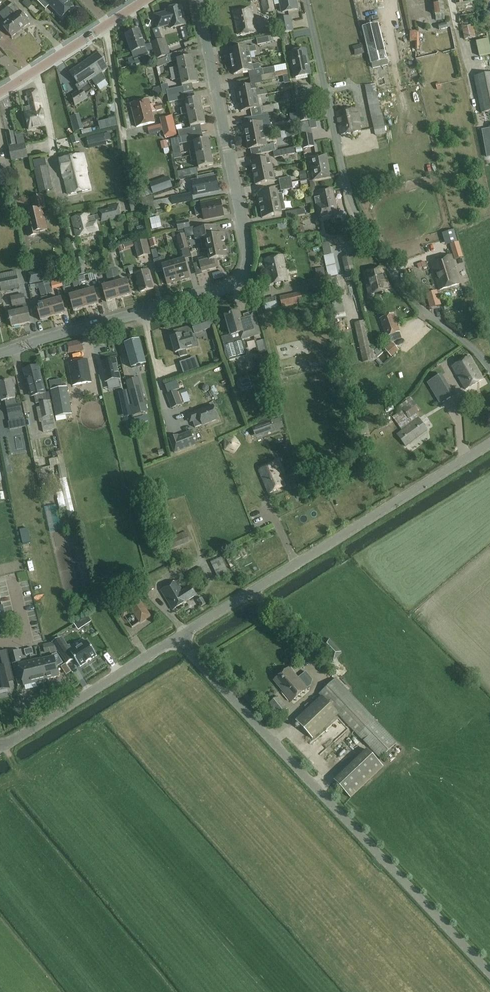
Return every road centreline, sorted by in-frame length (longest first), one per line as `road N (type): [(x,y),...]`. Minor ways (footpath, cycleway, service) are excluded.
road 1 (residential): [(0,354),(240,280),(247,251),(198,0)]
road 2 (unclassified): [(489,973),(175,638)]
road 3 (unclassified): [(489,367),(401,286),(368,230),(349,194),(305,0)]
road 4 (unclassified): [(175,638),(489,442)]
road 5 (unclassified): [(0,747),(175,638)]
road 6 (tertiary): [(144,0),(0,92)]

